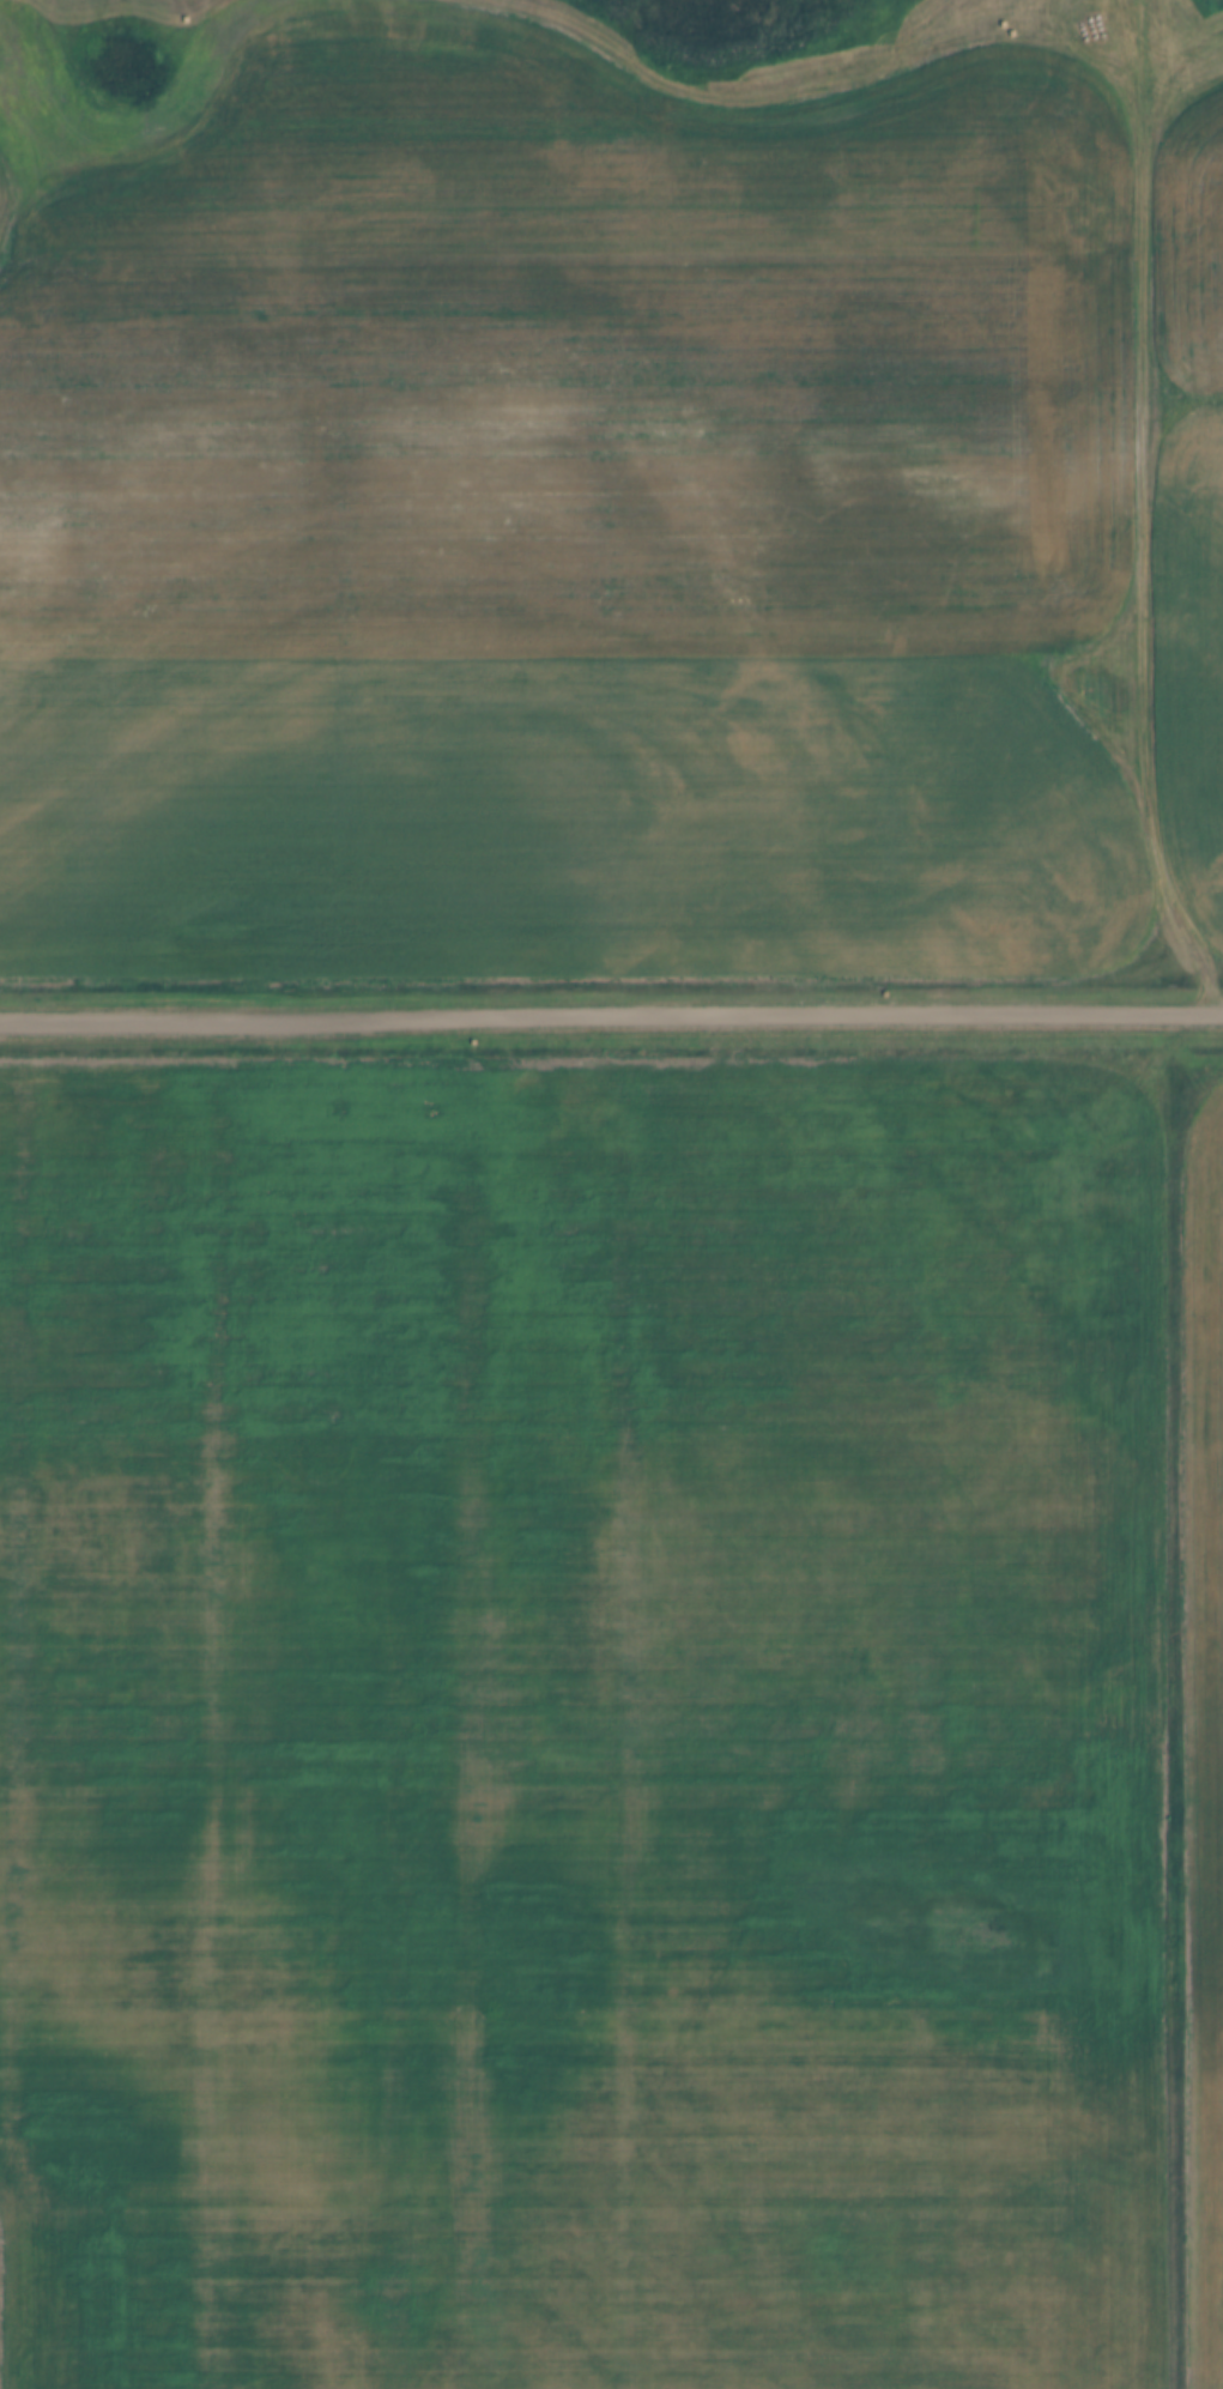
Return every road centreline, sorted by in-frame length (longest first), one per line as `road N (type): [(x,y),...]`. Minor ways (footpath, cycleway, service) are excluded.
road 1 (residential): [(0,1021),(1222,1017)]
road 2 (track): [(1213,1017),(1203,970),(1145,879),(1136,0)]

